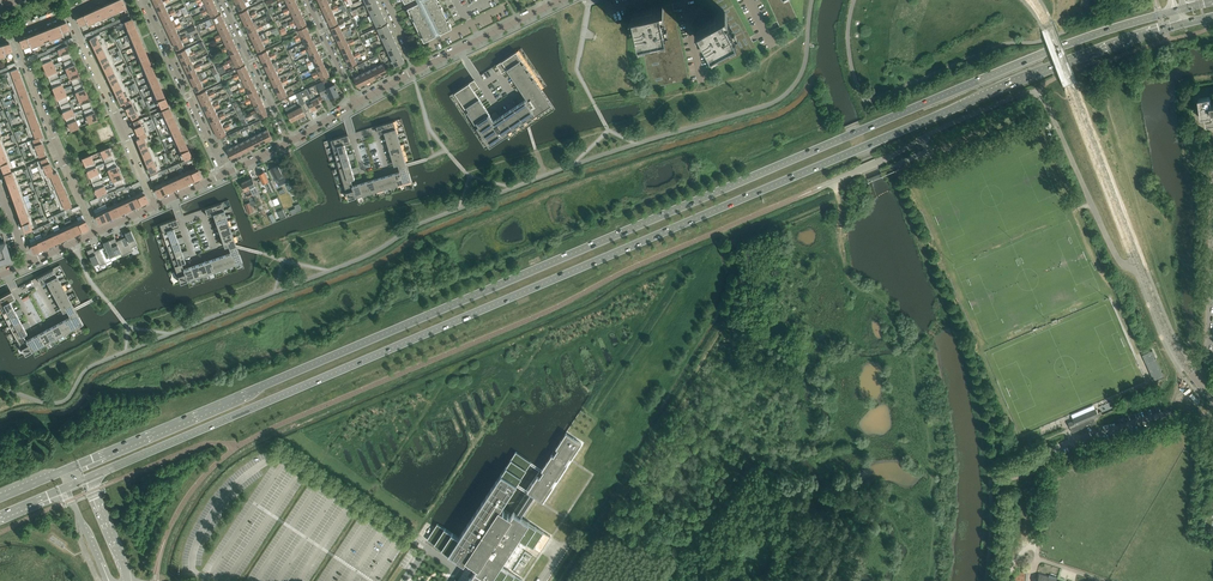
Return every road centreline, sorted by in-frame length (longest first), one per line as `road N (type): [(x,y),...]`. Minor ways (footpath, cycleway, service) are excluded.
road 1 (primary): [(1175,11),(1012,66),(69,468)]
road 2 (primary): [(85,479),(1053,67),(1183,24)]
road 3 (unclassified): [(1140,265),(1126,267),(1115,255),(1036,93),(933,131),(877,163)]
road 4 (tertiary): [(1140,265),(1031,0)]
road 5 (unclassified): [(1031,580),(1060,461),(1212,411)]
road 6 (residential): [(95,233),(11,35)]
road 7 (residential): [(153,207),(68,12)]
road 8 (residential): [(140,0),(223,175)]
road 9 (residential): [(1197,380),(1206,369),(1212,211)]
road 10 (residential): [(222,0),(289,142)]
road 11 (tertiary): [(1197,380),(1170,340),(1140,265)]

